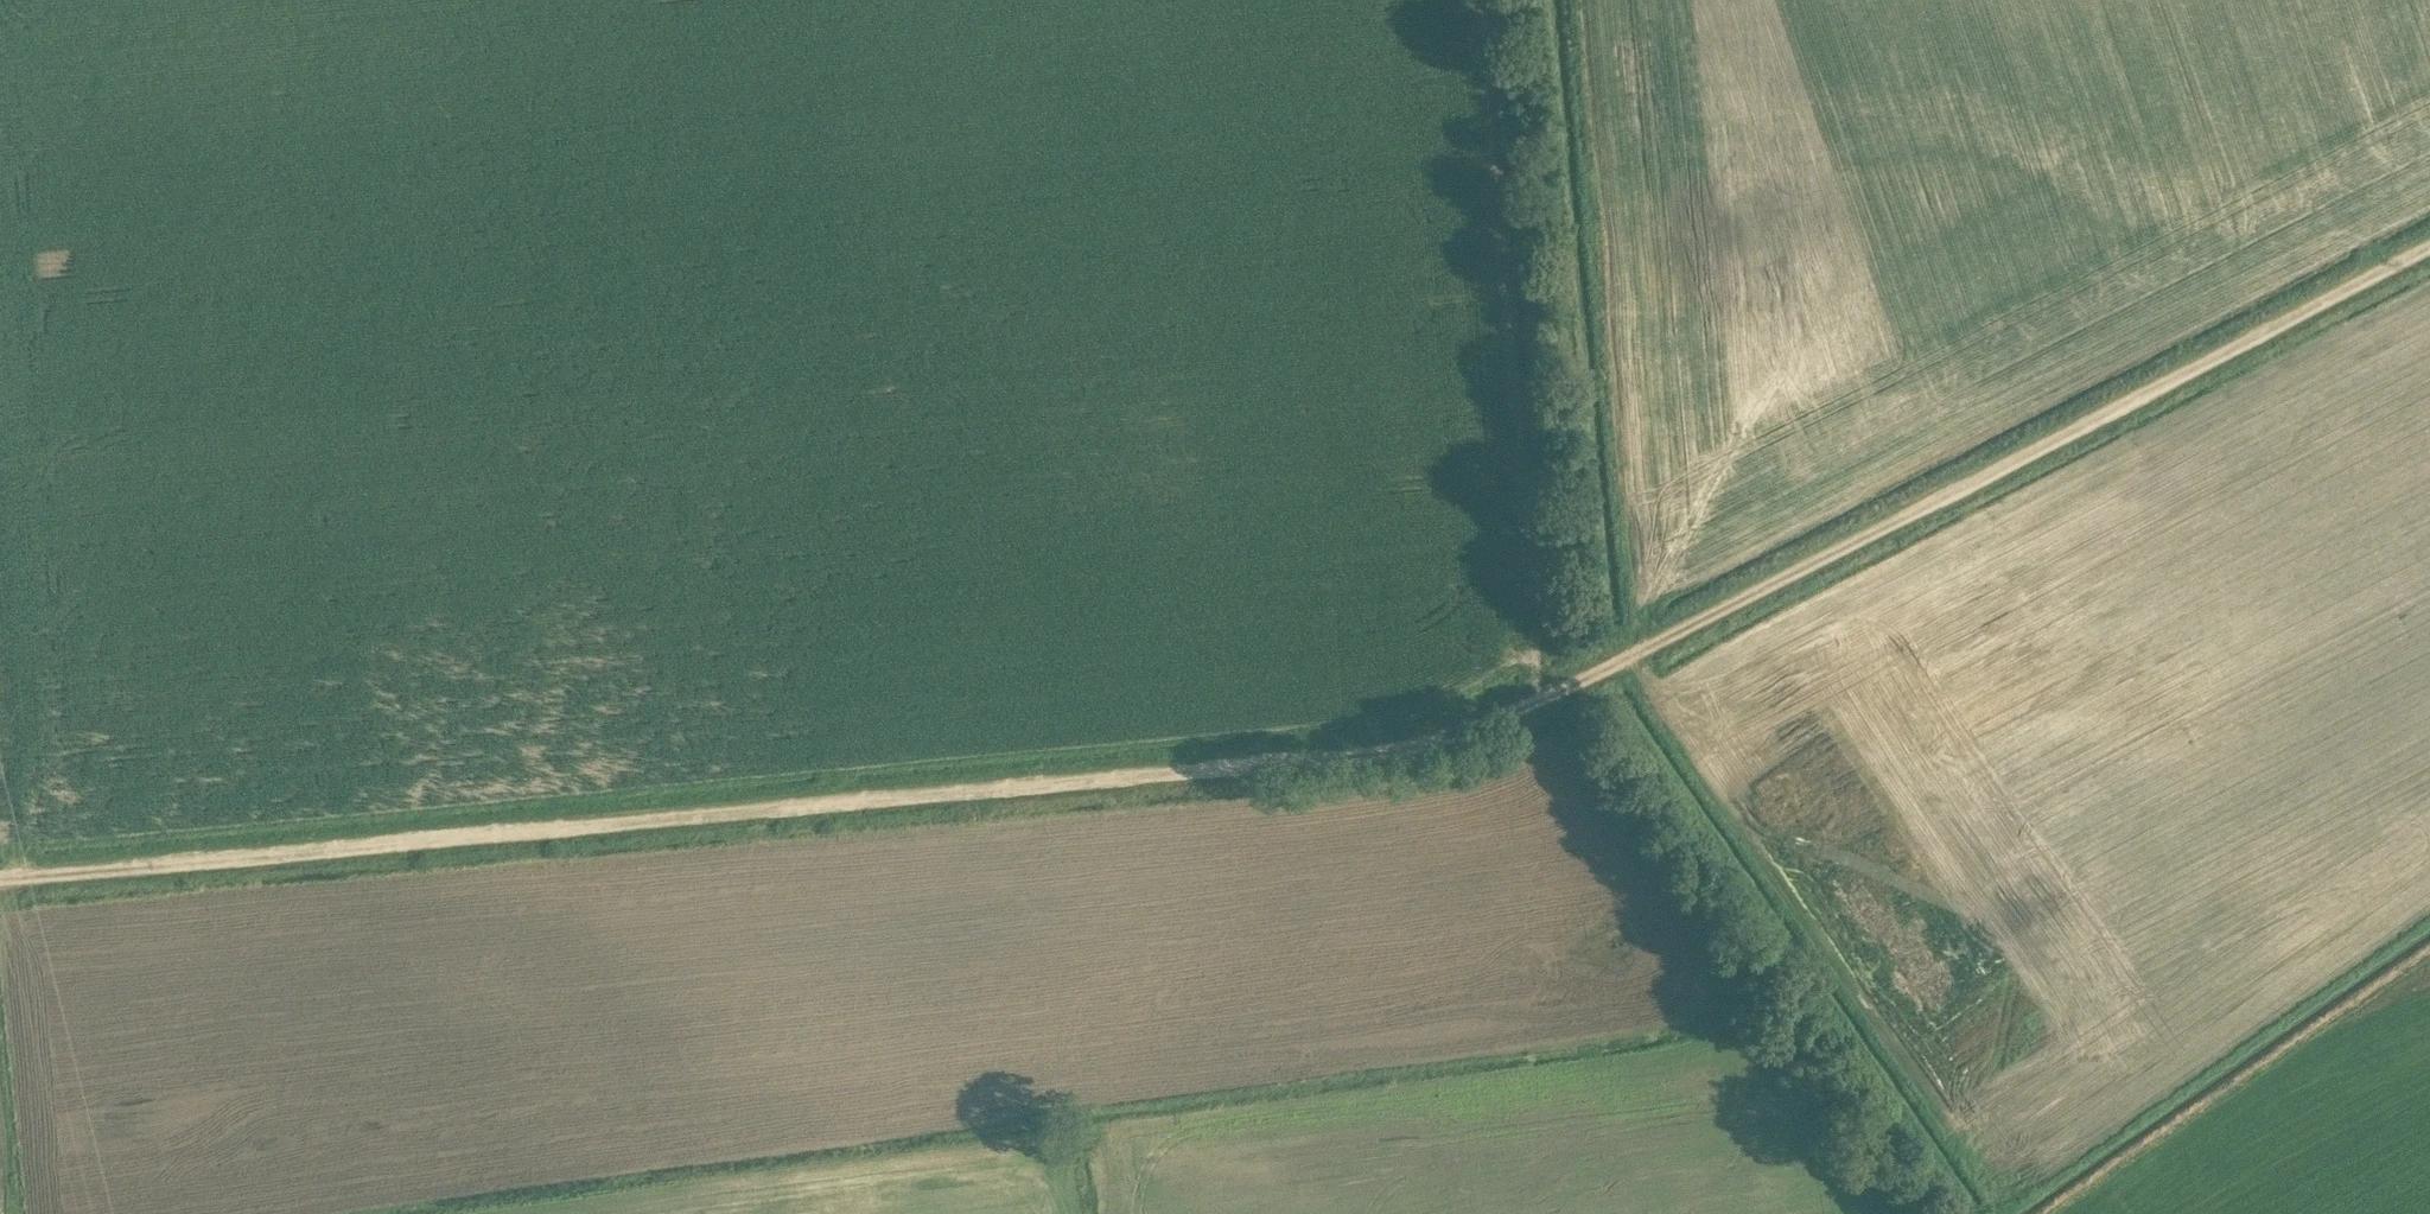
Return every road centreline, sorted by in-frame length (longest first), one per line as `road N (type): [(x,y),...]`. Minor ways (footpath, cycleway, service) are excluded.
road 1 (track): [(2429,260),(1623,673),(1434,754),(0,886)]

